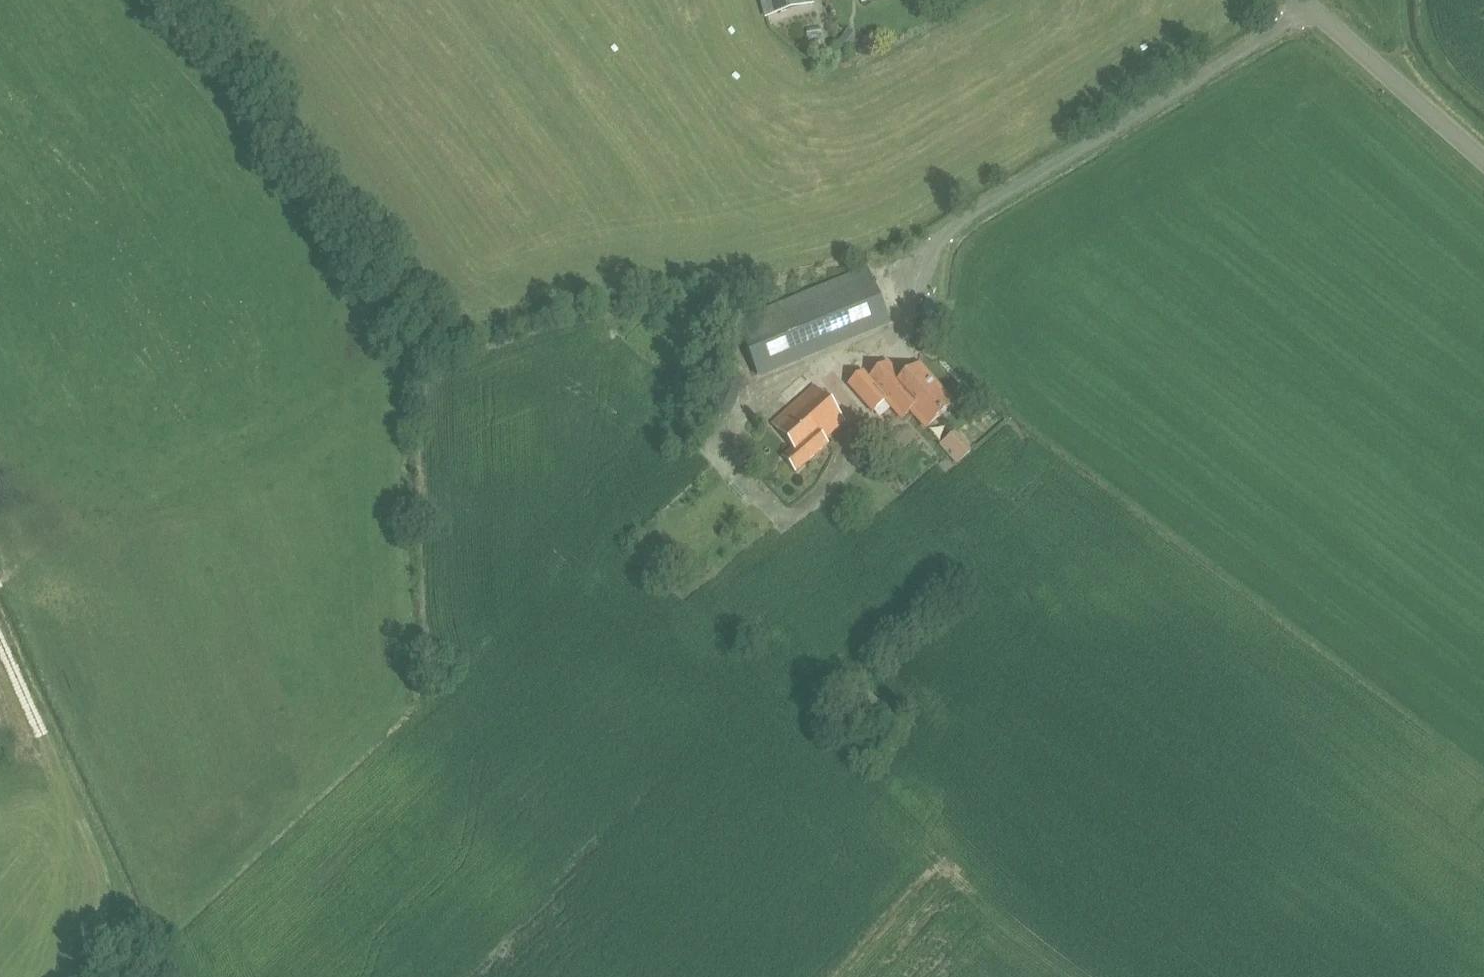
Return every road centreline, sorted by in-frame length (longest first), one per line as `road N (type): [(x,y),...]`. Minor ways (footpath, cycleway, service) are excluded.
road 1 (unclassified): [(1483,161),(1302,0)]

